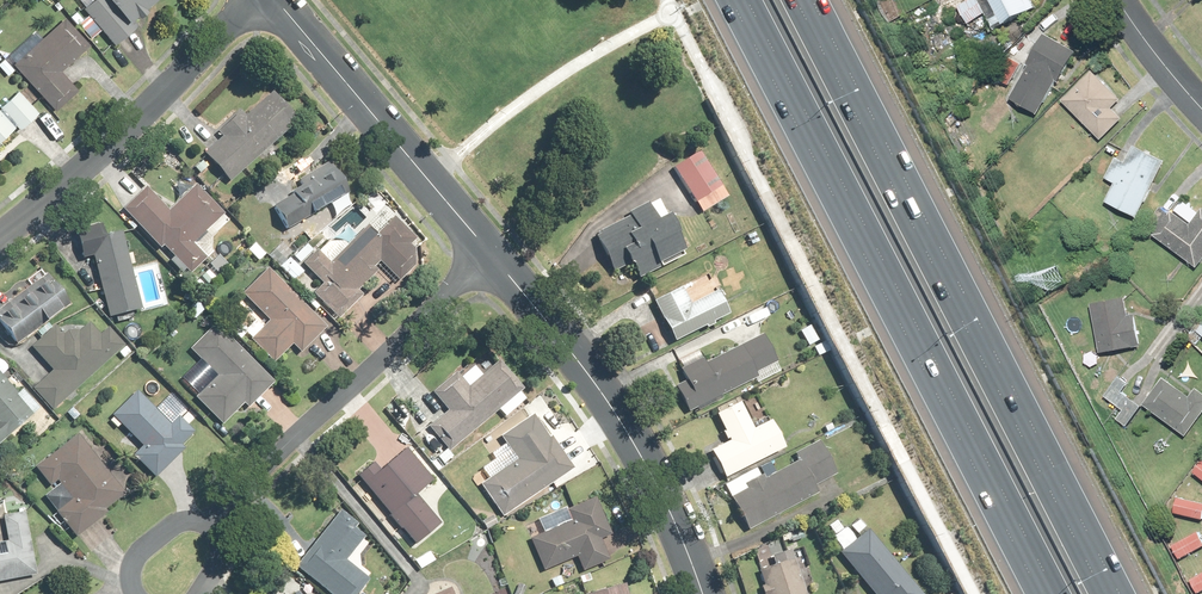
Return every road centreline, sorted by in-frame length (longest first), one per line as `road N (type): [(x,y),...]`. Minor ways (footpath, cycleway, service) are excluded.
road 1 (motorway): [(1048,593),(740,0)]
road 2 (motorway): [(804,0),(1109,593)]
road 3 (tertiary): [(492,253),(640,449),(679,526),(701,593)]
road 4 (residential): [(492,253),(224,513)]
road 5 (residential): [(246,0),(112,143),(0,234)]
road 6 (tertiary): [(281,0),(492,253)]
road 7 (residential): [(1201,112),(1118,0)]

